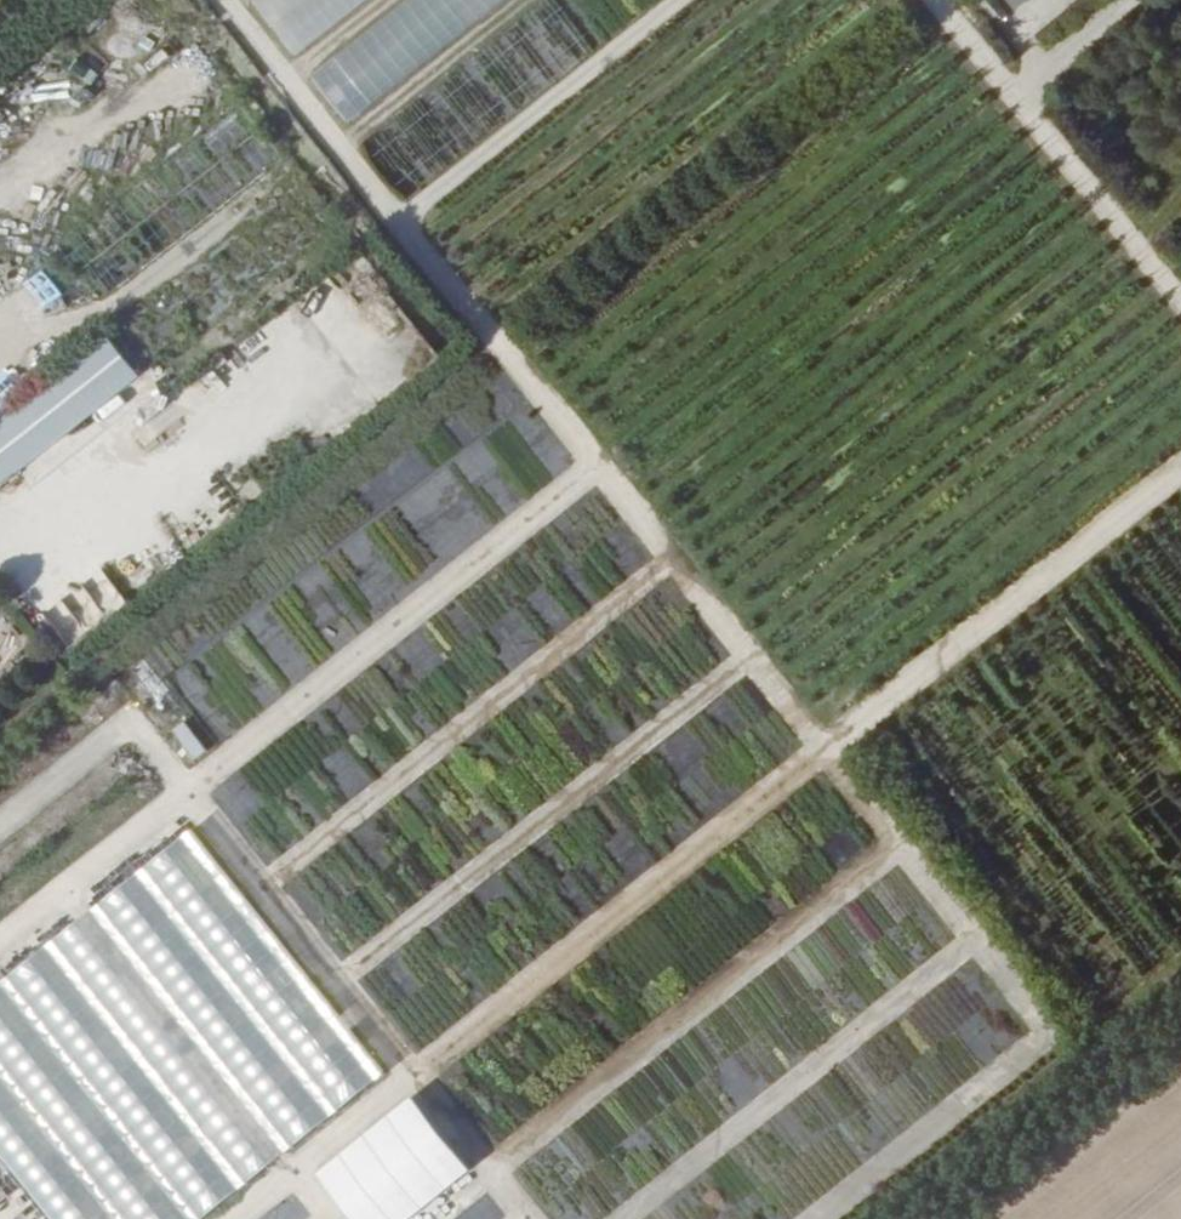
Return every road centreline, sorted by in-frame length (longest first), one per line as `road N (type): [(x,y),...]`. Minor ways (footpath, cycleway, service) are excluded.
road 1 (track): [(1042,1030),(222,0)]
road 2 (track): [(239,1218),(1180,471)]
road 3 (track): [(415,1079),(133,729),(0,835)]
road 4 (track): [(435,1218),(897,848)]
road 5 (track): [(187,796),(595,468)]
road 6 (track): [(262,890),(669,561)]
road 7 (track): [(338,984),(748,660)]
road 8 (track): [(625,1218),(972,942)]
road 9 (track): [(933,0),(1180,305)]
road 10 (track): [(678,0),(399,222)]
road 11 (track): [(1042,1030),(806,1218)]
road 12 (track): [(187,796),(0,945)]
road 13 (track): [(415,1079),(530,1218)]

